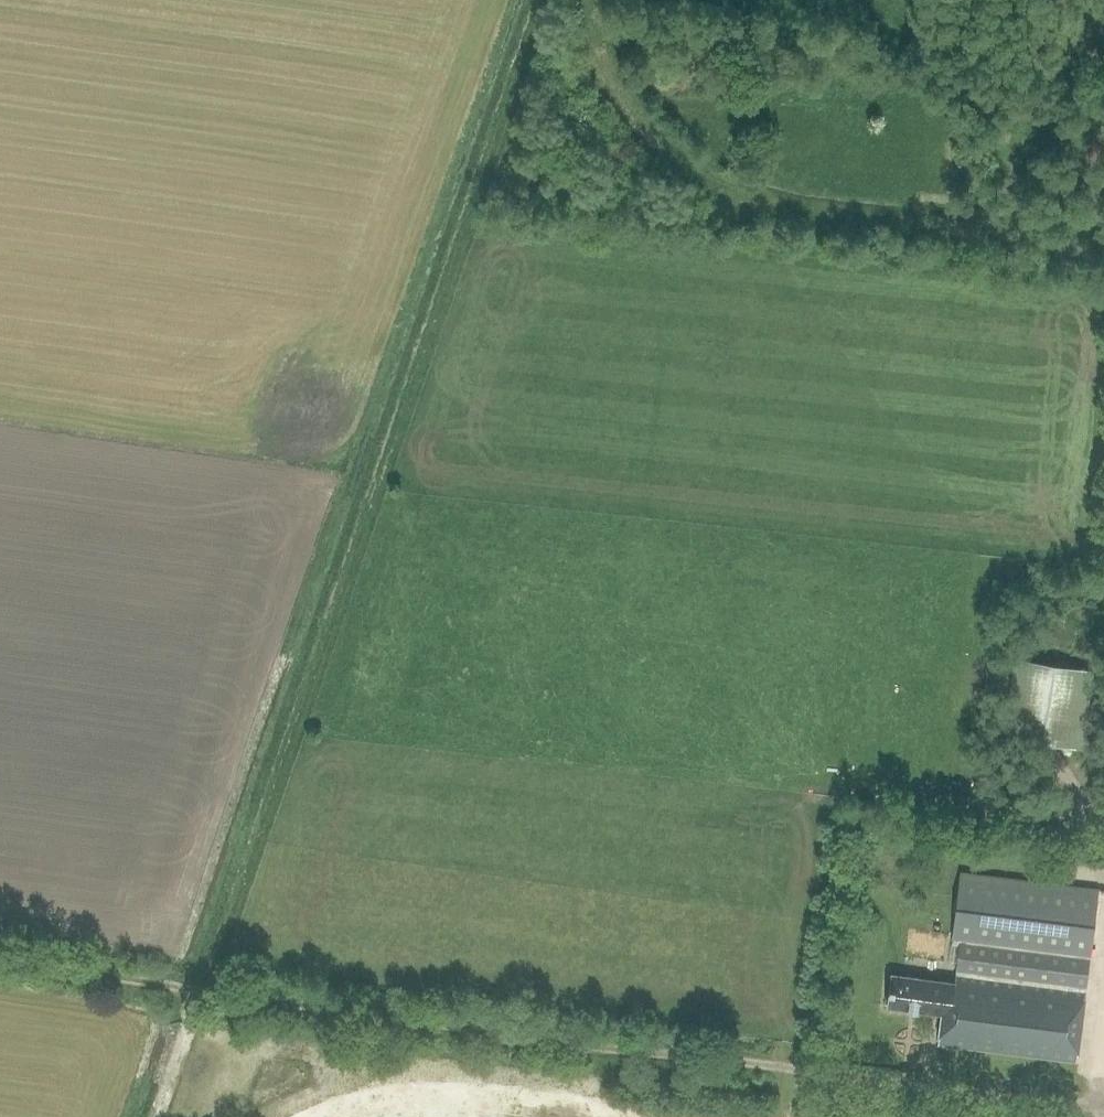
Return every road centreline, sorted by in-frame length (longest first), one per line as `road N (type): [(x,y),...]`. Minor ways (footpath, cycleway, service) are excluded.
road 1 (track): [(182,991),(1070,1106),(1103,1104)]
road 2 (track): [(182,991),(0,966)]
road 3 (track): [(160,1116),(206,994)]

